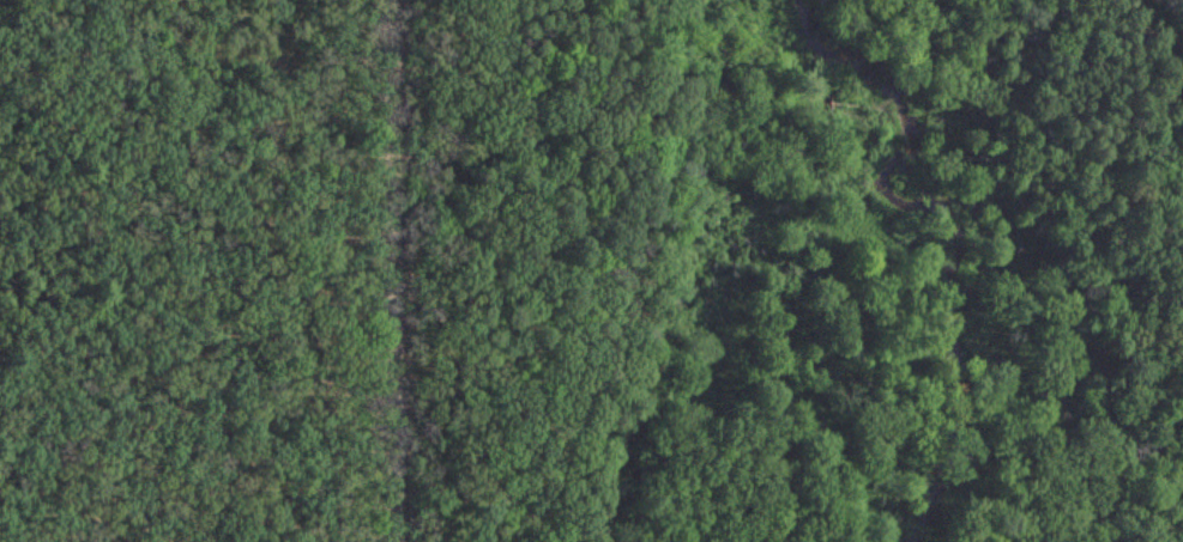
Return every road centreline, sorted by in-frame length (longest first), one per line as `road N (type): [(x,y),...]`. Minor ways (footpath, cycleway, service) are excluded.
road 1 (residential): [(391,541),(384,0)]

